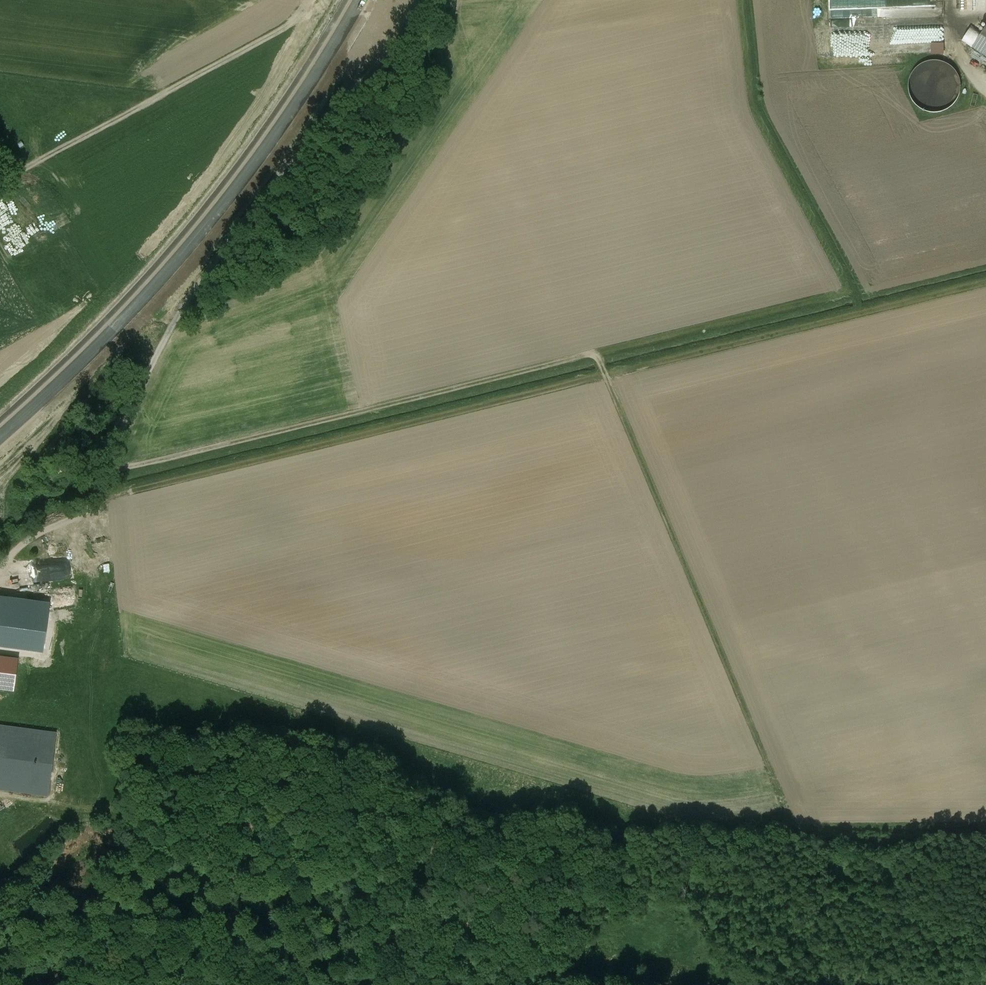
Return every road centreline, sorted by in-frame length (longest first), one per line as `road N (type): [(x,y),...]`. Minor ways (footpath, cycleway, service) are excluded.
road 1 (track): [(0,568),(22,546),(91,508),(150,366),(207,273),(369,83),(419,0)]
road 2 (tertiary): [(0,440),(173,265),(296,106),(359,0)]

